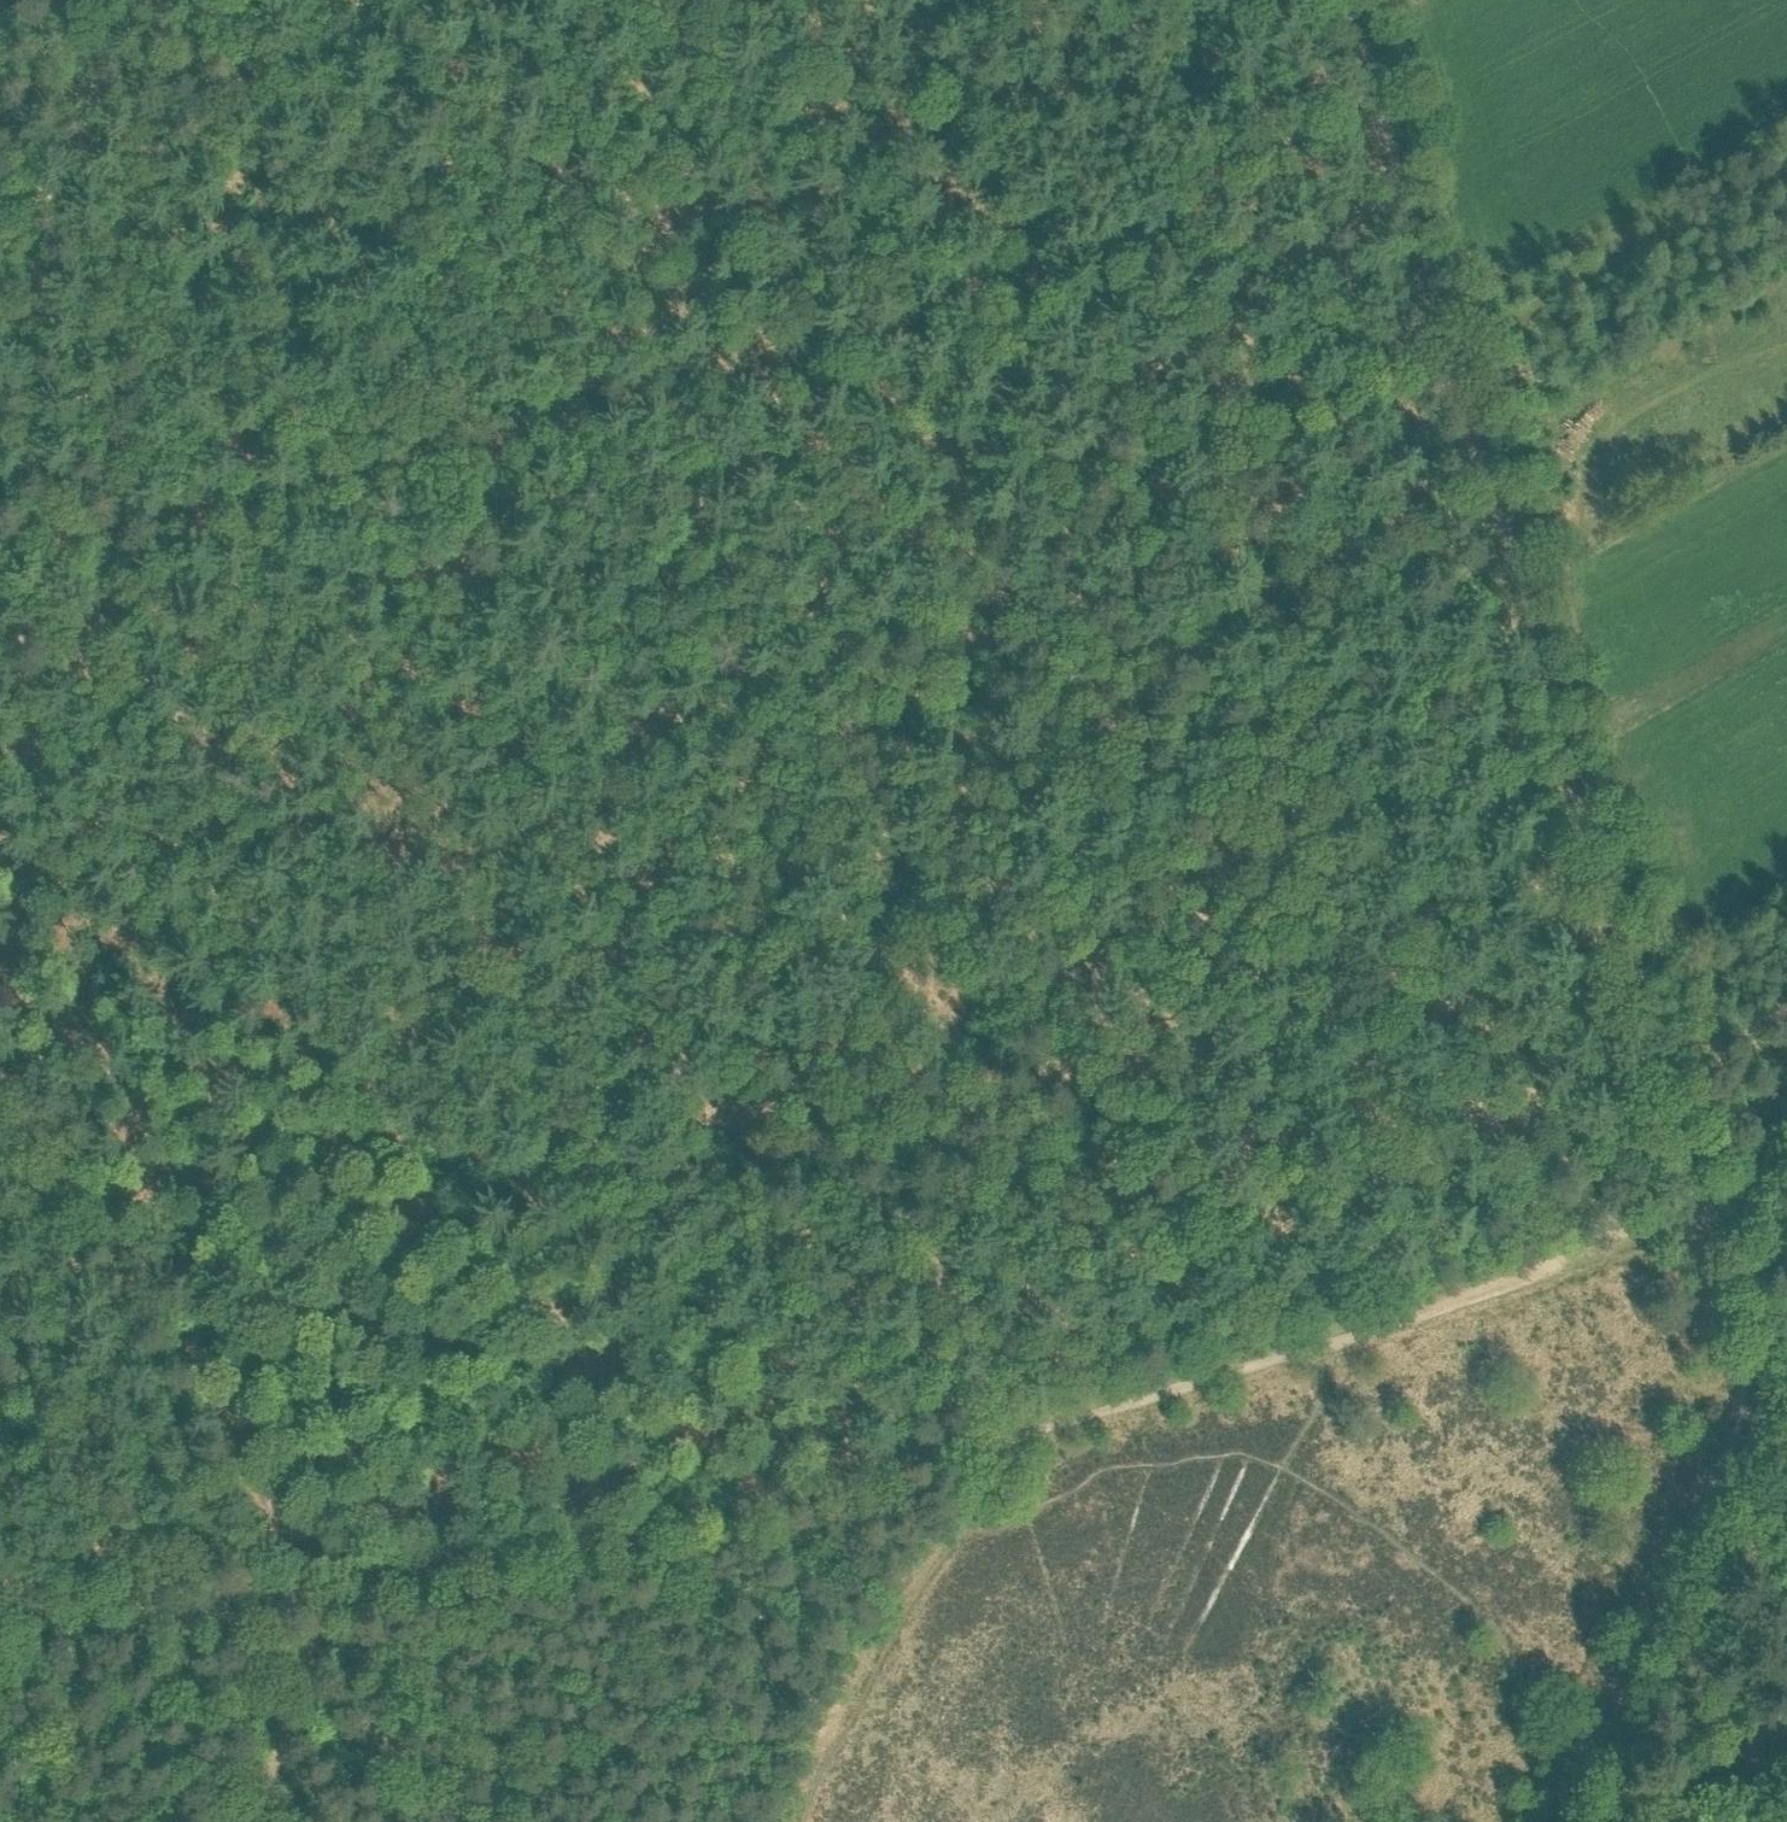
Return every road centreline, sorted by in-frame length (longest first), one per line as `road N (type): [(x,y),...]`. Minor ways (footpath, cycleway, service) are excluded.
road 1 (track): [(1702,1216),(1335,1339),(849,1478),(334,1590),(0,1650)]
road 2 (track): [(0,558),(189,533),(428,482),(716,406),(972,324),(1391,161)]
road 3 (track): [(1345,0),(1702,1216)]
road 4 (track): [(0,1084),(175,1334),(334,1590)]
road 5 (track): [(1760,1418),(1567,1821)]
road 6 (track): [(467,1821),(334,1590)]
road 7 (track): [(334,1590),(257,1821)]
road 8 (track): [(1760,1418),(1702,1216)]

